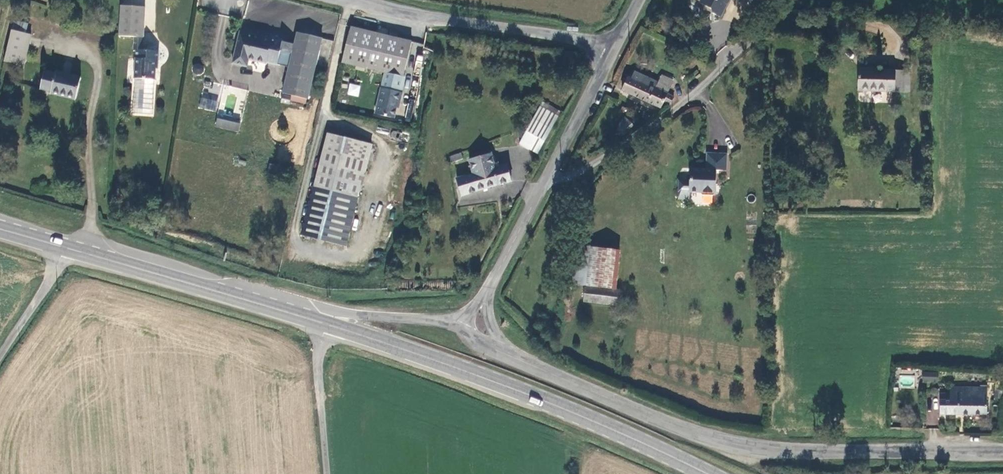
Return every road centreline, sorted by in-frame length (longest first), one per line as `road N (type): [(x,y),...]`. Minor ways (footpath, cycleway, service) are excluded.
road 1 (secondary): [(328,324),(565,408),(711,473)]
road 2 (unclassified): [(617,47),(484,301),(476,338)]
road 3 (tertiary): [(747,446),(634,409),(476,338)]
road 4 (unclassified): [(617,47),(351,0)]
road 5 (tertiary): [(1002,452),(747,446)]
road 6 (secondary): [(72,249),(278,310)]
road 7 (tertiary): [(476,338),(427,320),(278,310)]
road 8 (unclassified): [(328,324),(317,371),(327,473)]
road 9 (unclassified): [(72,249),(0,354)]

